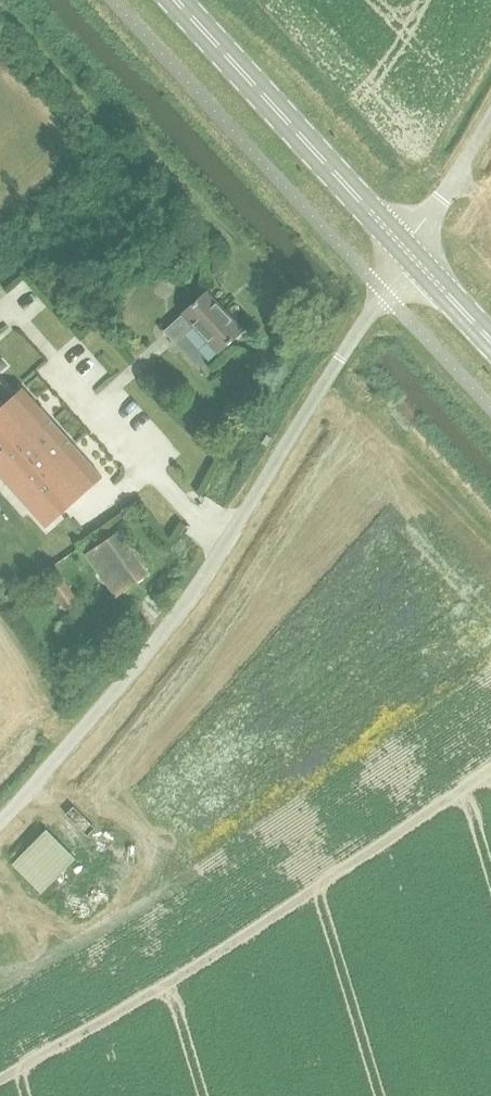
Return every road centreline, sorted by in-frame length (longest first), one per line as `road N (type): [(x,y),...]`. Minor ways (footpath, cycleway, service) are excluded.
road 1 (unclassified): [(0,820),(149,650),(408,251)]
road 2 (secondary): [(408,251),(178,0)]
road 3 (unclassified): [(408,251),(490,113)]
road 4 (secondary): [(490,341),(408,251)]

